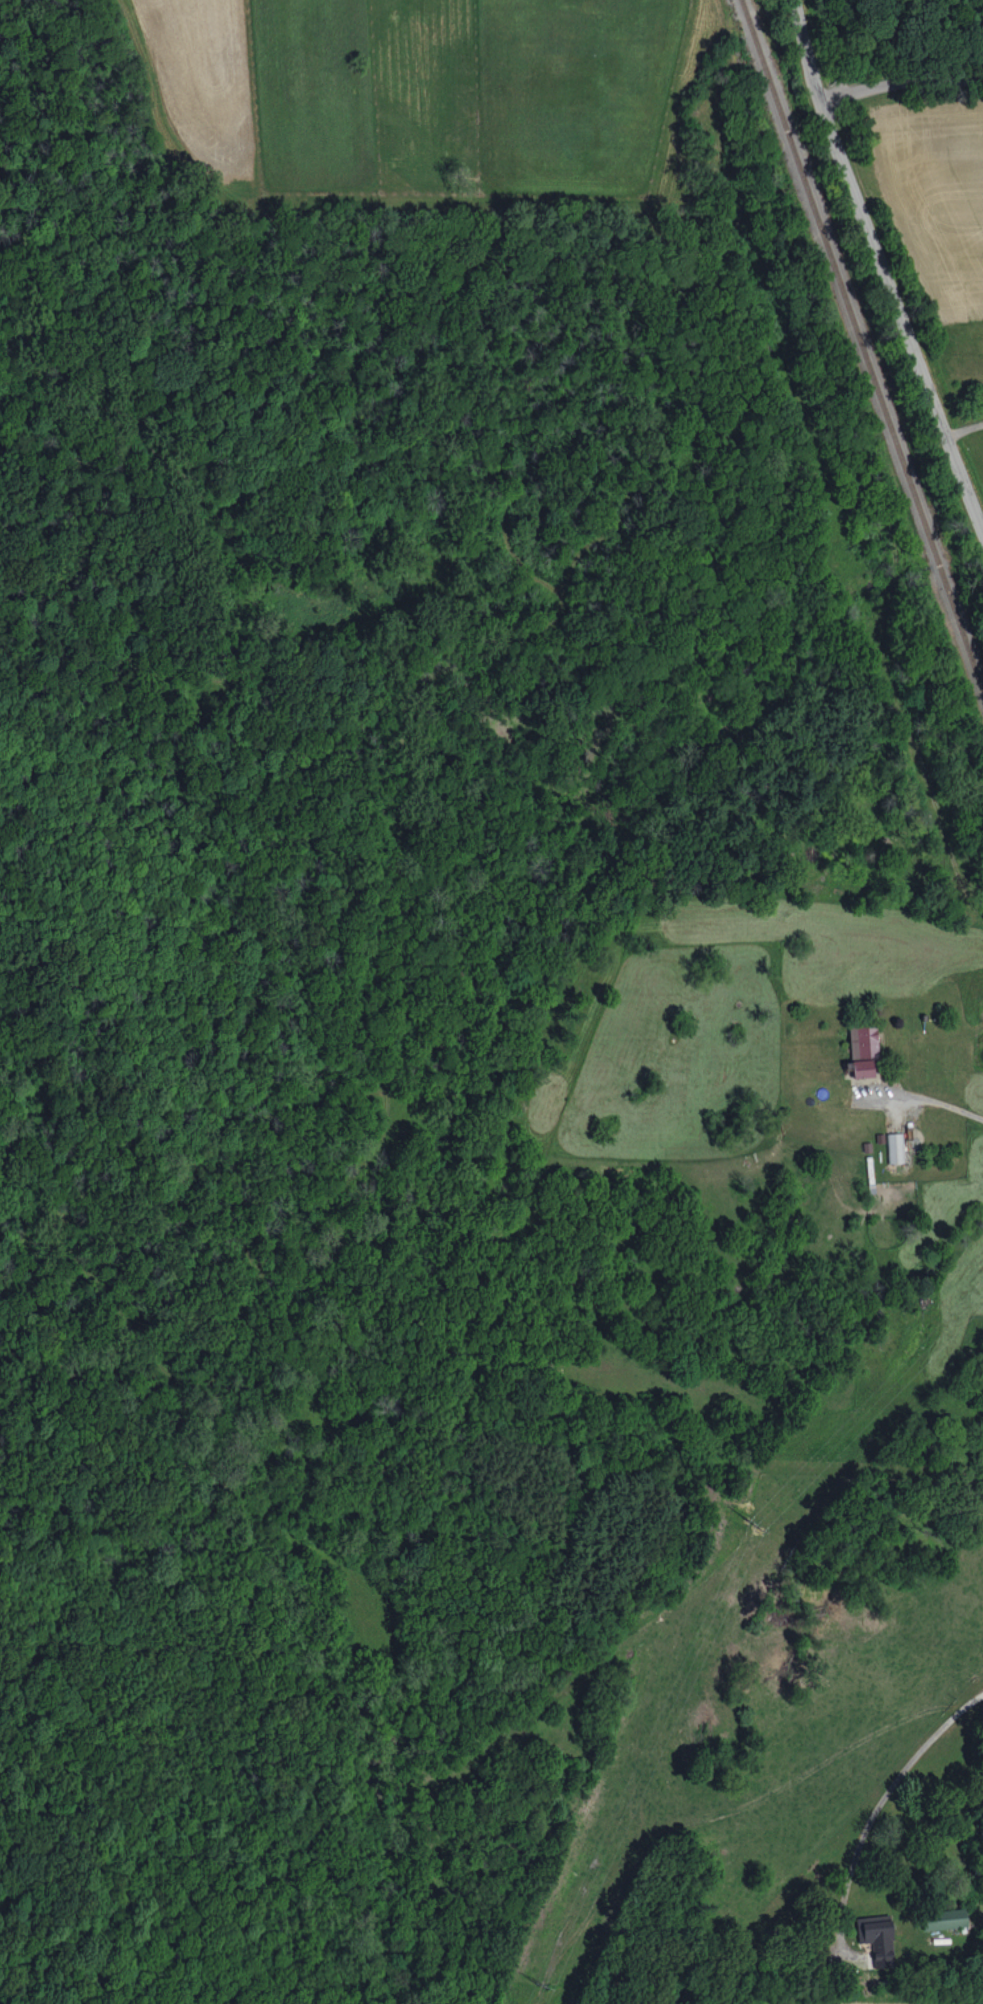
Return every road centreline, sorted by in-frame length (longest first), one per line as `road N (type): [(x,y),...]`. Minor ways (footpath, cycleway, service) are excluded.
road 1 (tertiary): [(982,536),(925,395),(829,97),(807,59),(794,0)]
road 2 (residential): [(829,97),(913,77),(982,76)]

